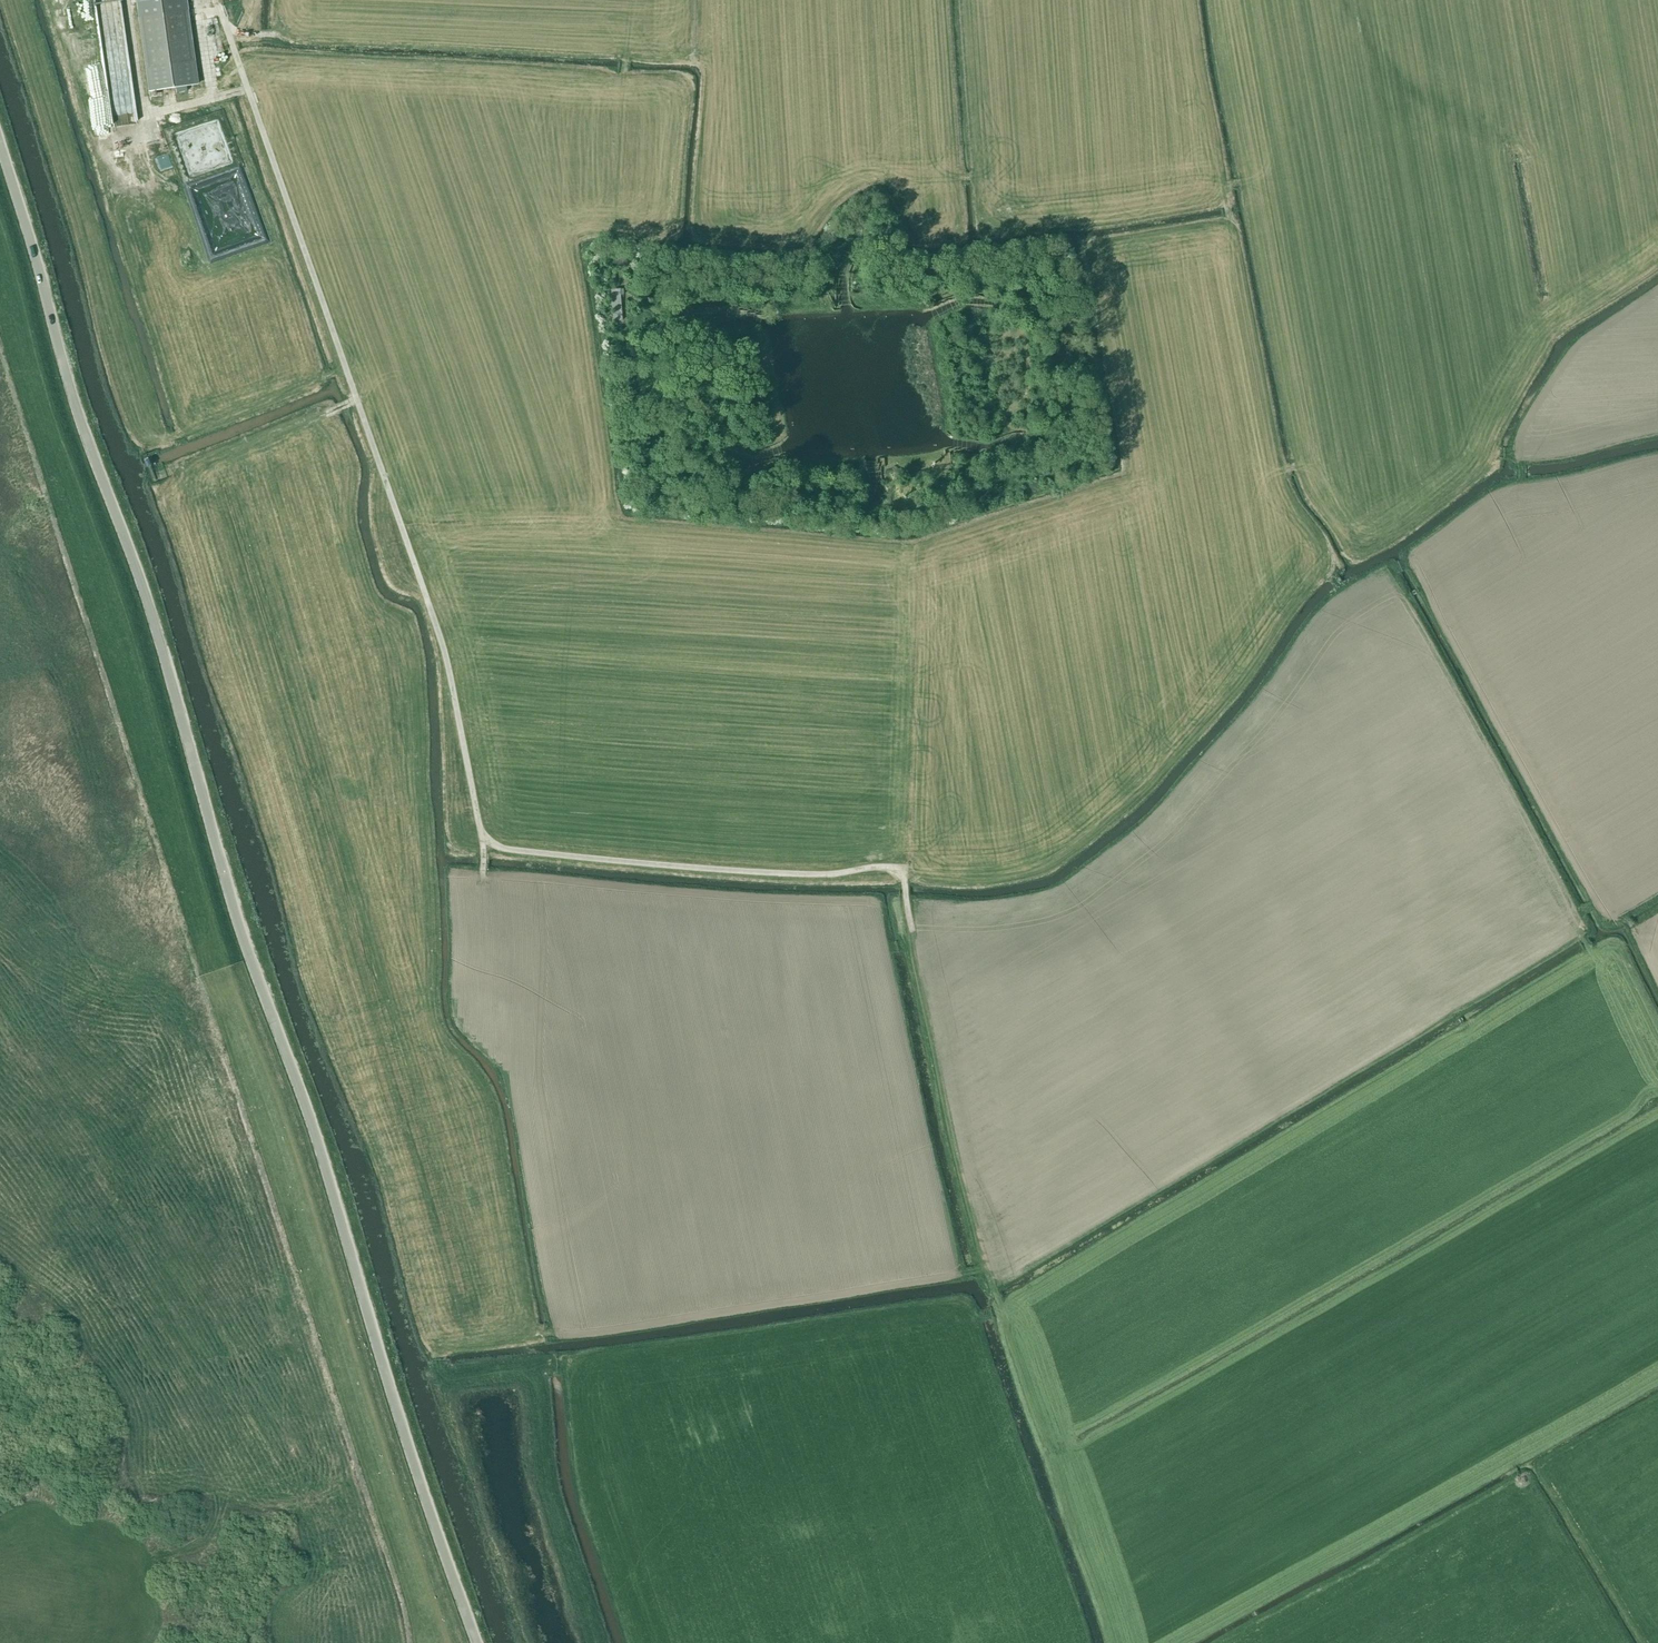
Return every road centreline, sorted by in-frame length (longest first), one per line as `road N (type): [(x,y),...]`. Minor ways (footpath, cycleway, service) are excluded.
road 1 (tertiary): [(476,1642),(309,1117),(237,921),(156,631),(76,410),(0,146)]

